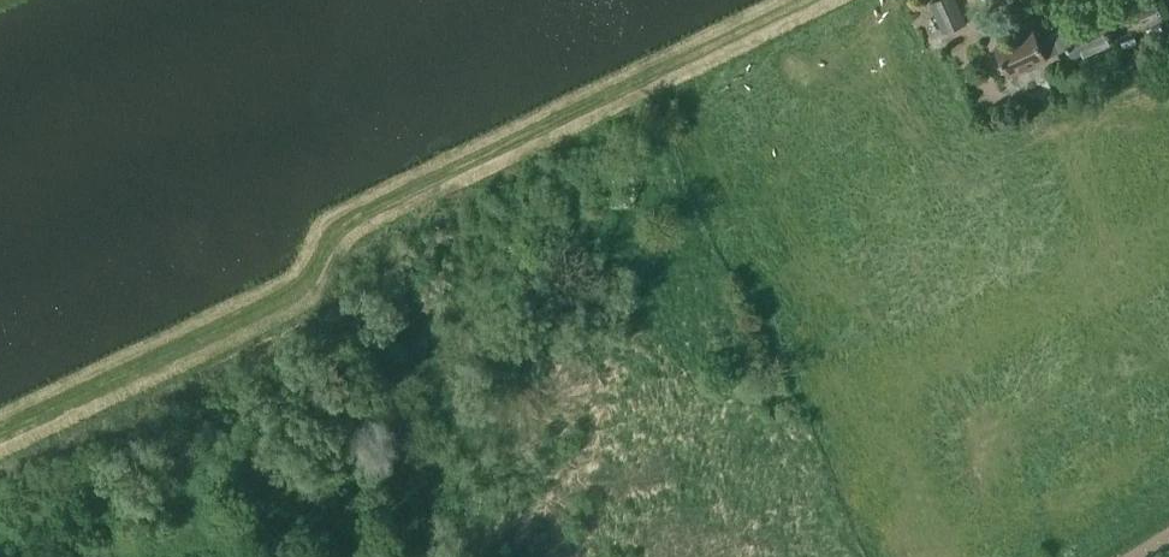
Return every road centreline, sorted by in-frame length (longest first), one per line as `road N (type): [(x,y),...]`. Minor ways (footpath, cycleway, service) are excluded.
road 1 (track): [(0,432),(303,289),(352,215),(799,0)]

